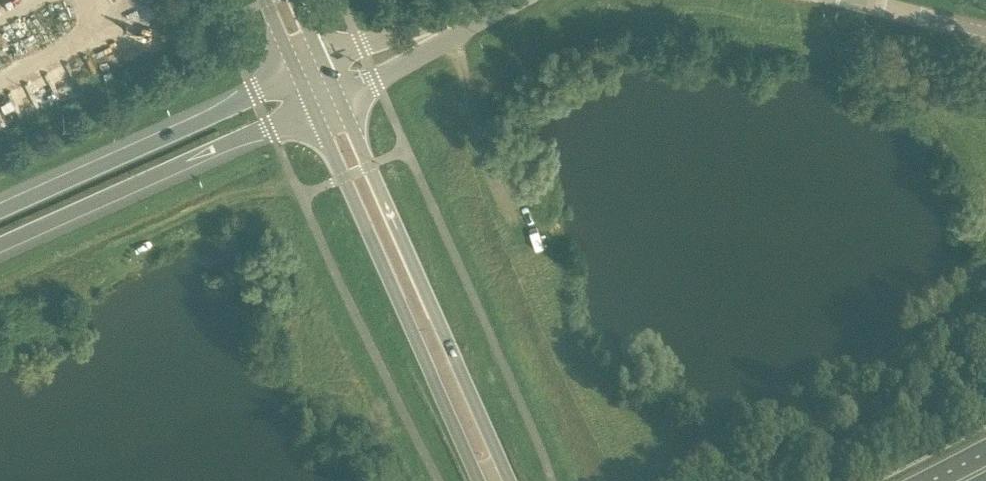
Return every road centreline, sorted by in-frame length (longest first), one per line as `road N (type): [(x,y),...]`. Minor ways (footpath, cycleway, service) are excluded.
road 1 (secondary): [(490,480),(325,103)]
road 2 (primary): [(0,246),(325,103)]
road 3 (primary): [(311,72),(0,212)]
road 4 (unclassified): [(325,103),(376,83),(473,17)]
road 5 (unclassified): [(473,17),(398,35),(311,72)]
road 6 (unclassified): [(851,0),(985,37)]

